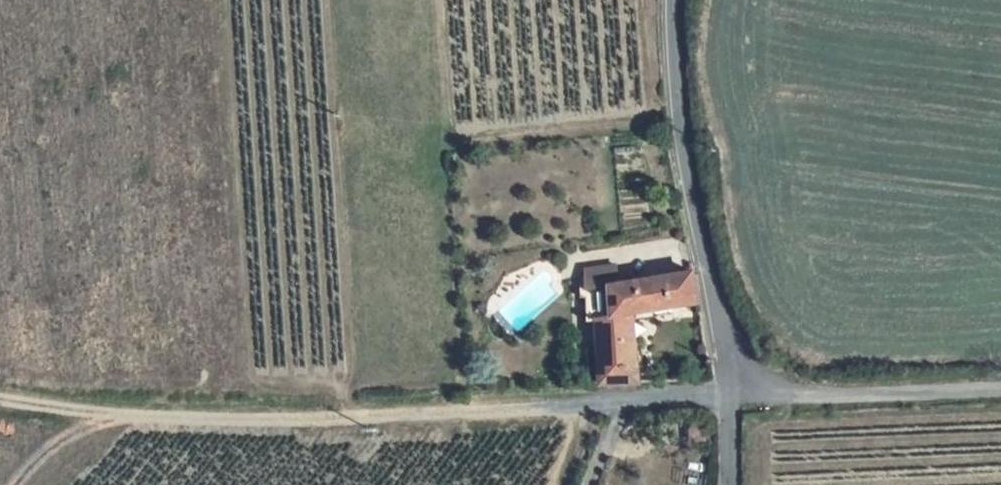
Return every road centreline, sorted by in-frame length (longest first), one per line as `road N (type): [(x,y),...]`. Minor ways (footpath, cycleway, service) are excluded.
road 1 (track): [(549,408),(143,415),(0,397)]
road 2 (unclassified): [(674,0),(686,173),(732,389)]
road 3 (unclassified): [(732,389),(867,395),(1000,387)]

